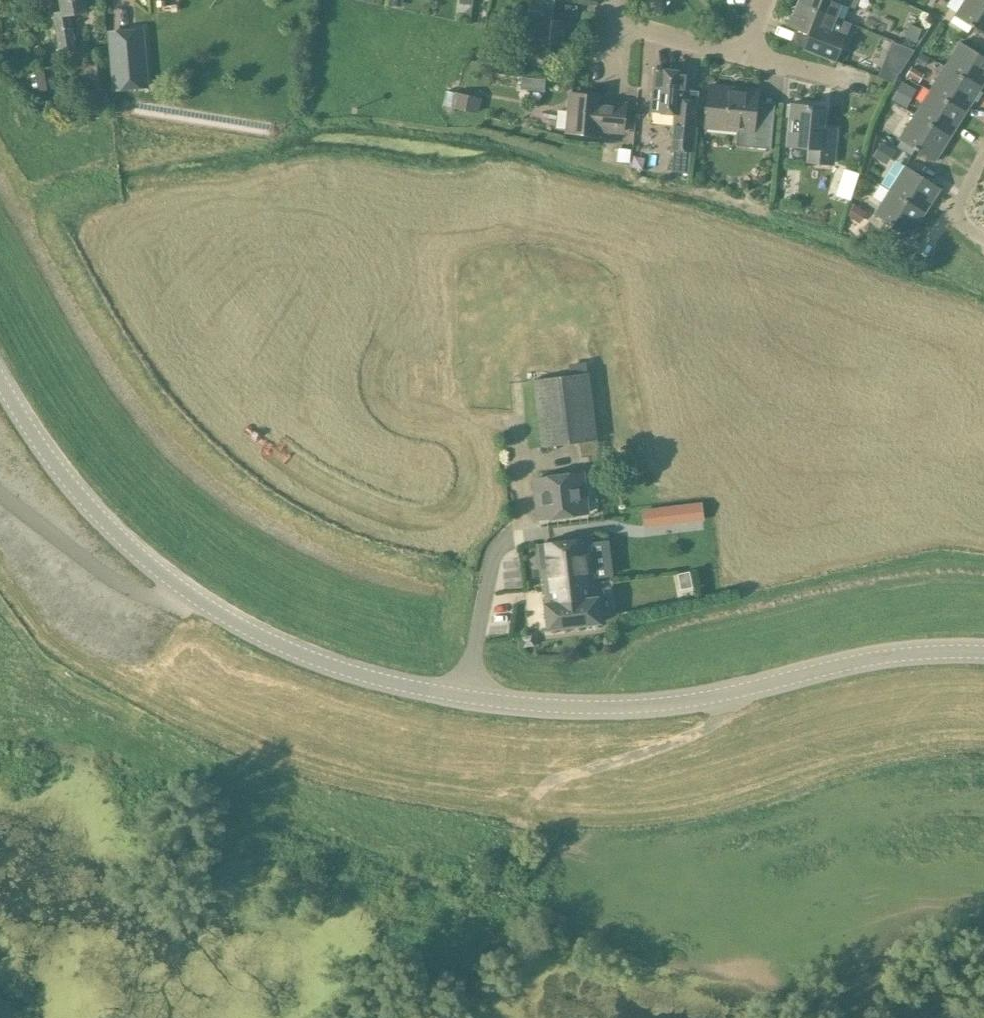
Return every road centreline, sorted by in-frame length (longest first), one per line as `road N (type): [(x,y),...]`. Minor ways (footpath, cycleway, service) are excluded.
road 1 (tertiary): [(466,697),(320,660),(188,593),(102,518),(0,379)]
road 2 (tertiary): [(983,652),(900,654),(648,705),(466,697)]
road 3 (track): [(727,694),(722,716),(703,729),(559,776),(537,796)]
road 4 (residential): [(466,697),(494,554),(501,543),(530,535)]
road 5 (residential): [(754,56),(638,27),(623,17),(619,0)]

